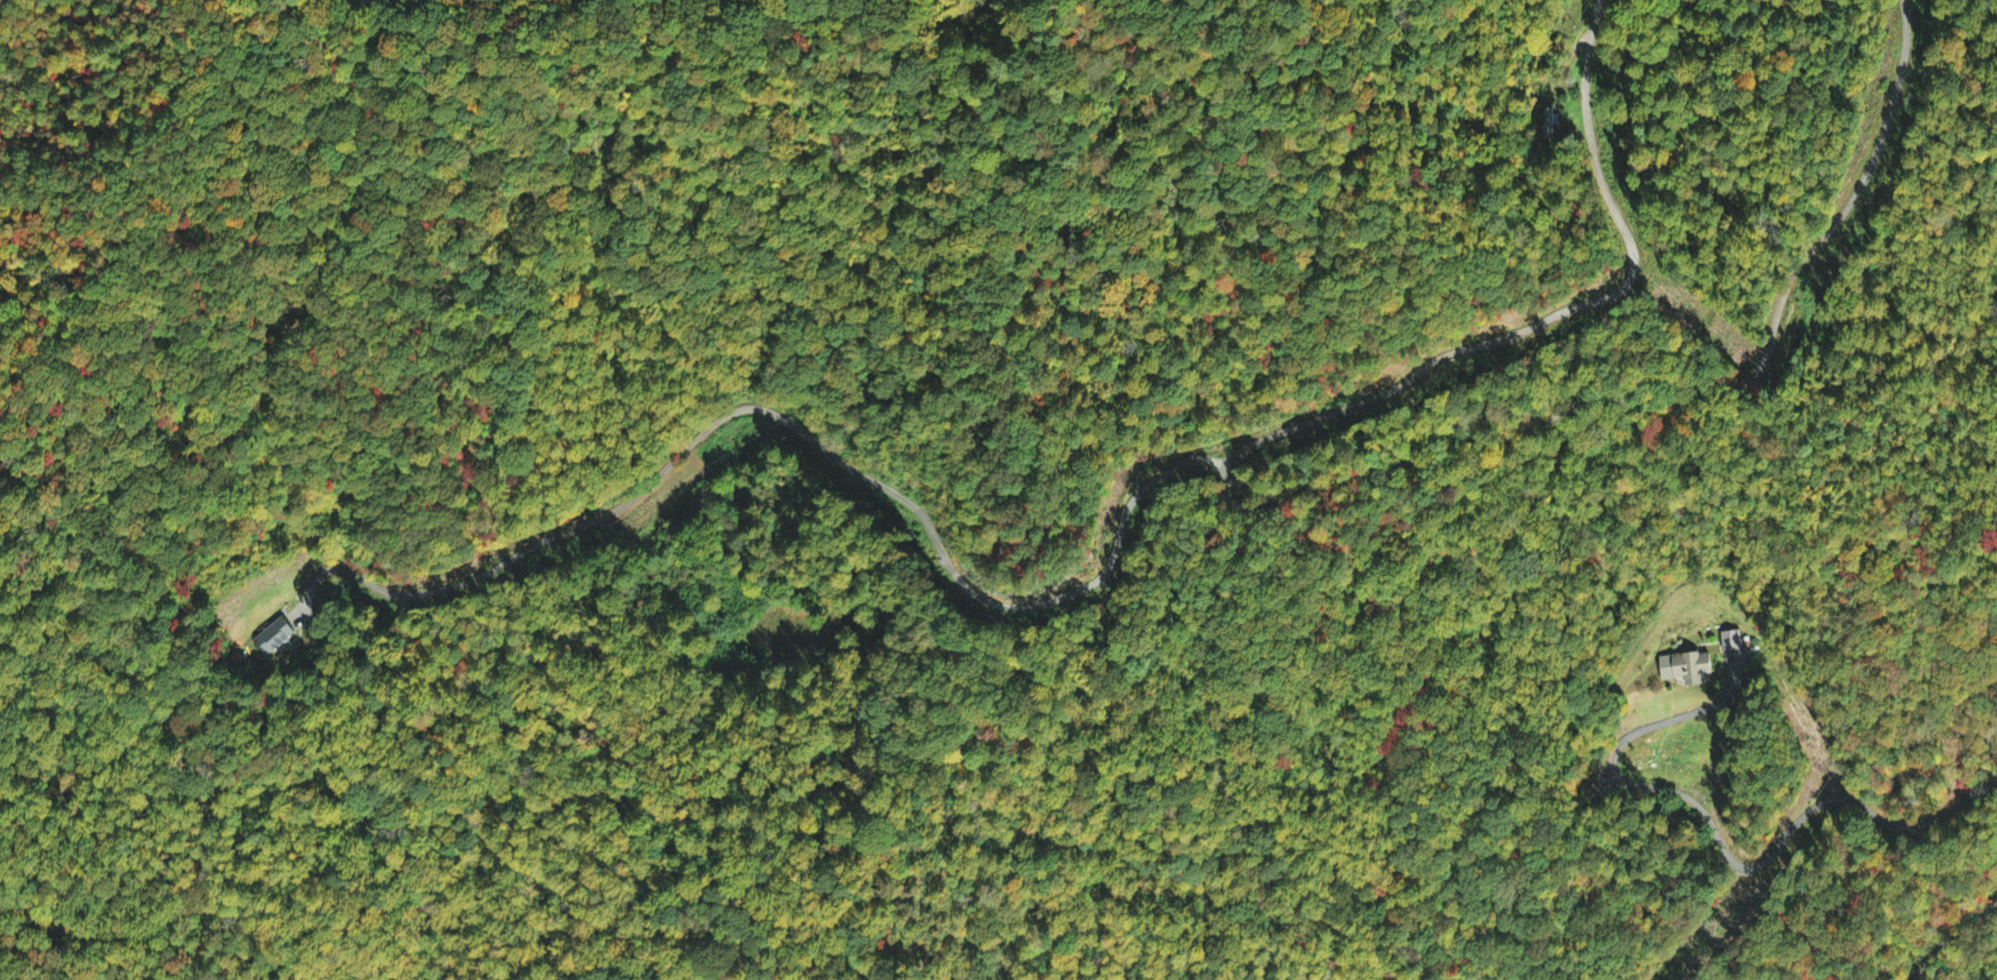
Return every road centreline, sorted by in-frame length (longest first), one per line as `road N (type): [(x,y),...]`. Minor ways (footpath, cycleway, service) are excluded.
road 1 (residential): [(1902,0),(1906,44),(1875,161),(1785,291),(1763,363),(1743,386),(1599,398),(1521,432),(1453,433),(1388,468),(1298,500),(1243,503),(1228,466),(1246,446),(1362,404),(1467,349),(1615,296),(1630,279),(1629,245),(1588,127),(1587,60),(1599,0)]
road 2 (residential): [(1228,466),(1197,459),(1152,478),(1134,500),(1107,575),(1086,588),(1033,605),(998,605),(956,575),(888,489),(781,417),(738,409),(631,498),(529,555),(441,592),(394,592),(334,566),(305,592)]

